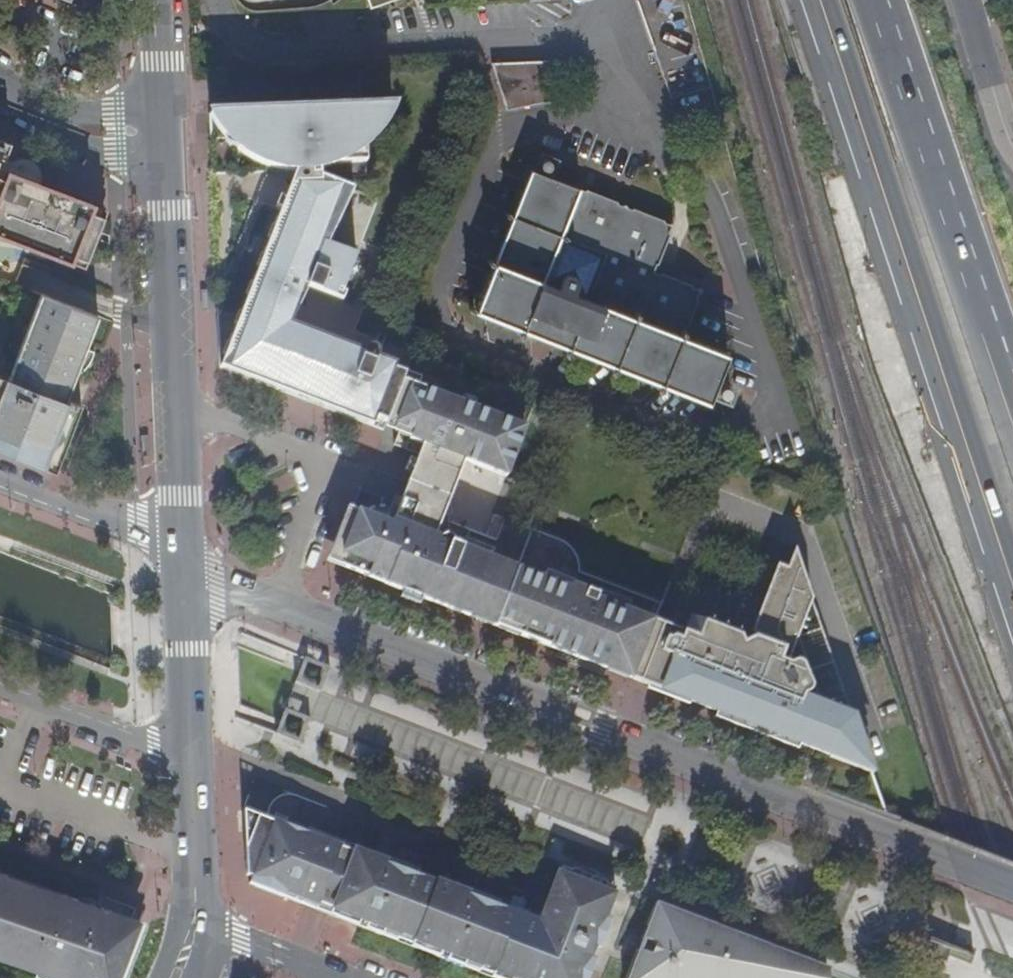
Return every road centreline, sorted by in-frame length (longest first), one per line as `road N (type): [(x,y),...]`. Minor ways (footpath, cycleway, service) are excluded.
road 1 (residential): [(637,8),(774,418),(712,431),(482,353),(459,325),(449,297),(515,127),(607,125),(621,78),(603,20)]
road 2 (unclassified): [(182,561),(1012,889)]
road 3 (primary): [(817,0),(1012,590)]
road 4 (tertiary): [(182,561),(161,153)]
road 5 (trunk): [(997,340),(873,0)]
road 6 (residential): [(0,472),(137,521),(182,561)]
road 7 (residential): [(190,758),(0,688)]
road 8 (tertiary): [(190,758),(182,561)]
road 9 (tertiary): [(195,921),(190,758)]
road 10 (residential): [(1012,147),(960,0)]

